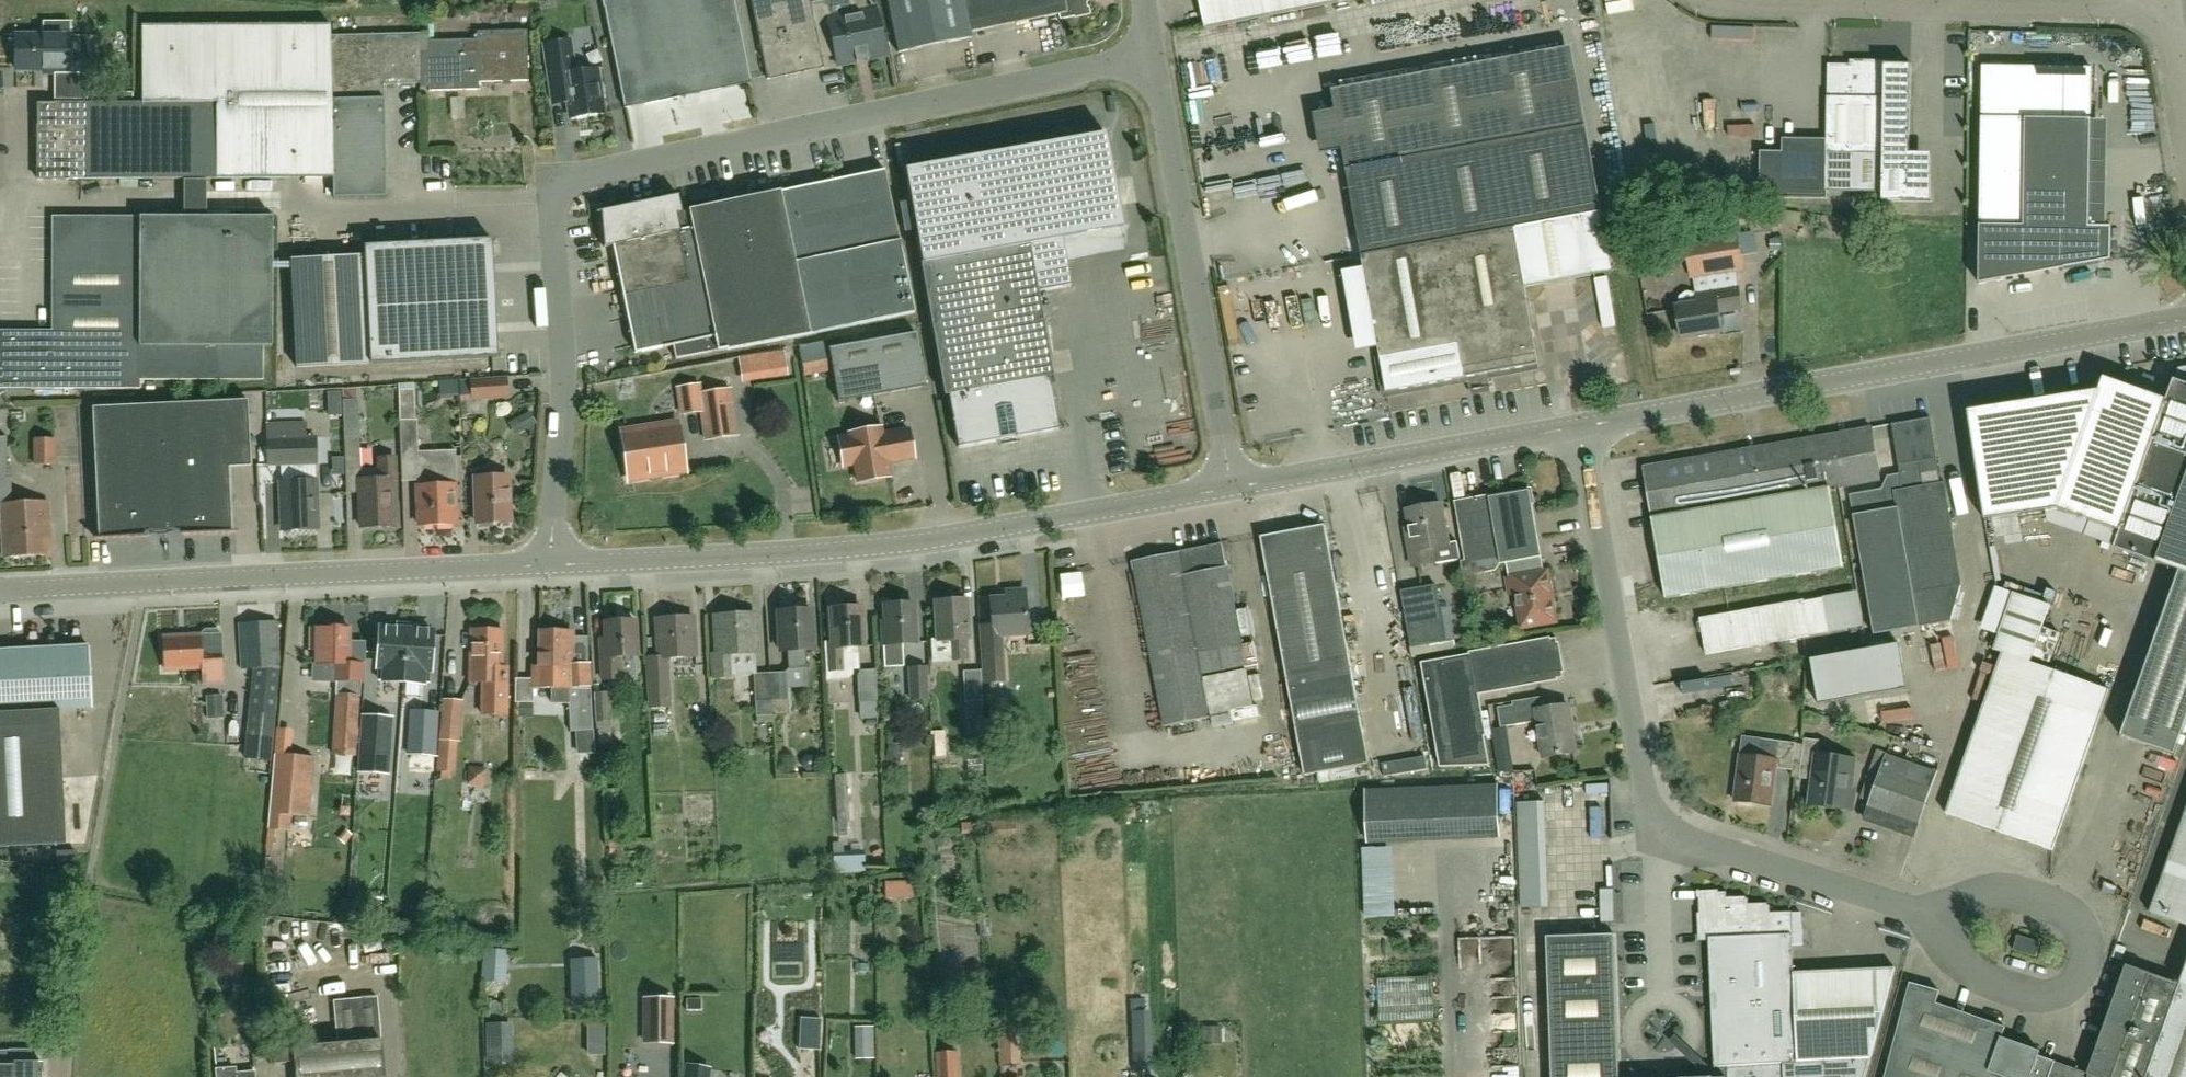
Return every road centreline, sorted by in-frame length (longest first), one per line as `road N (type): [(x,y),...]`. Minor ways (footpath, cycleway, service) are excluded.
road 1 (unclassified): [(550,566),(564,383),(552,214),(571,181),(1154,58)]
road 2 (unclassified): [(550,566),(851,551),(1232,489)]
road 3 (unclassified): [(2185,320),(1580,428)]
road 4 (unclassified): [(0,592),(550,566)]
road 5 (unclassified): [(2159,11),(1705,0)]
road 6 (unclassified): [(1232,489),(1154,58)]
road 7 (unclassified): [(1661,826),(1645,790),(1580,428)]
road 8 (unclassified): [(1580,428),(1232,489)]
road 9 (unclassified): [(1940,920),(1675,837),(1661,826)]
road 10 (unclassified): [(2088,947),(2069,988),(2038,997),(1972,971),(1940,920)]
road 11 (unclassified): [(2088,947),(2074,916),(2018,894),(1997,893),(1940,920)]
road 12 (unclassified): [(1663,1002),(1661,826)]
road 13 (unclassified): [(1663,1002),(1677,1005),(1695,1028),(1685,1055),(1672,1063),(1657,1063),(1635,1045),(1633,1030),(1648,1006)]
road 14 (unclassified): [(2185,158),(2159,11)]

